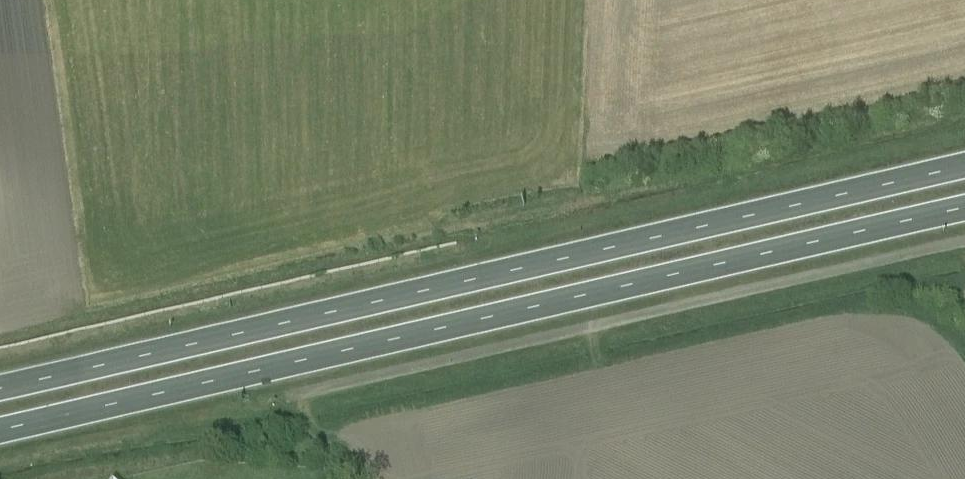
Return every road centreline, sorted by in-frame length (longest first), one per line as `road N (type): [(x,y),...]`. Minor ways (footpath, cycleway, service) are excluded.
road 1 (primary): [(964,164),(0,388)]
road 2 (primary): [(0,431),(964,211)]

